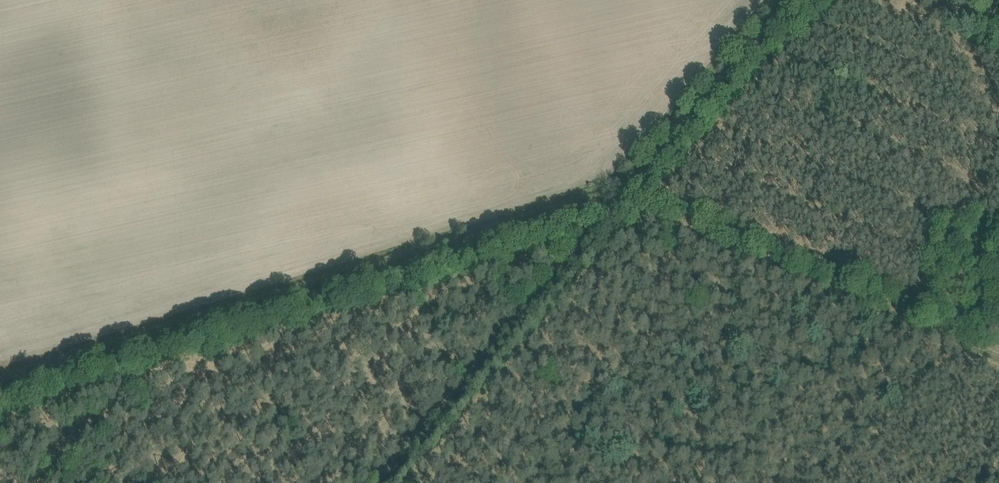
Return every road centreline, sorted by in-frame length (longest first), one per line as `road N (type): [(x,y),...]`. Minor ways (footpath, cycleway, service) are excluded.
road 1 (track): [(998,351),(602,191),(202,309)]
road 2 (track): [(380,482),(799,0)]

